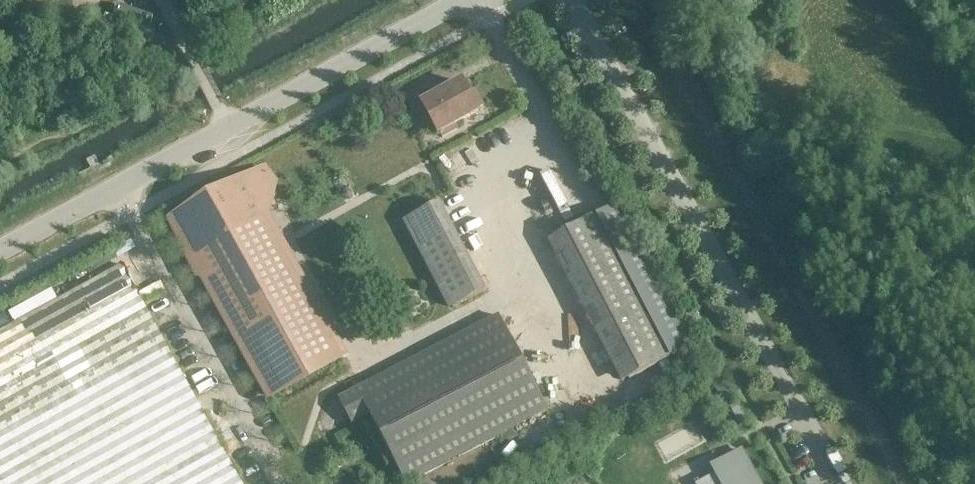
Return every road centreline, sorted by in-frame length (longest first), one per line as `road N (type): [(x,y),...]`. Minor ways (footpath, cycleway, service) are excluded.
road 1 (unclassified): [(839,483),(577,0)]
road 2 (unclassified): [(475,0),(545,121),(491,198),(488,249),(578,397)]
road 3 (unclassified): [(114,186),(462,0)]
road 4 (track): [(281,483),(128,212)]
road 5 (track): [(518,298),(361,376)]
road 6 (unclassified): [(0,248),(114,186)]

